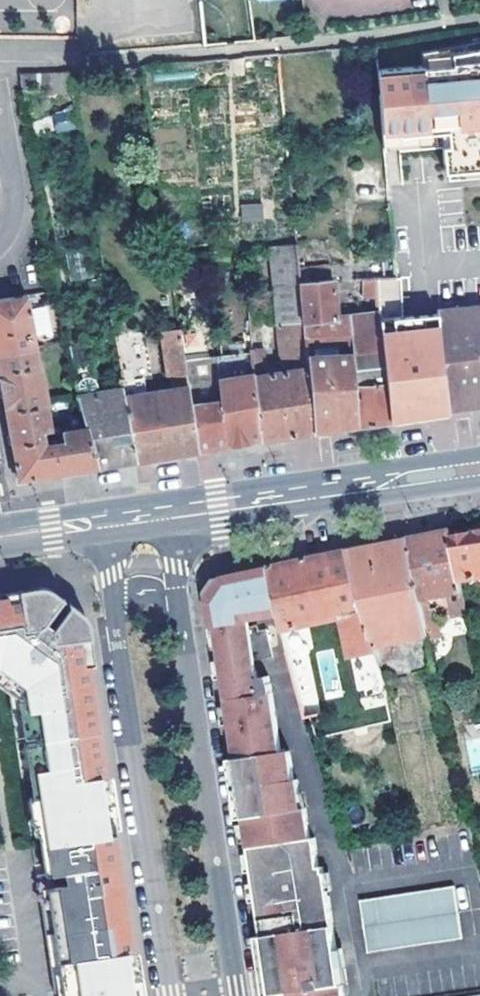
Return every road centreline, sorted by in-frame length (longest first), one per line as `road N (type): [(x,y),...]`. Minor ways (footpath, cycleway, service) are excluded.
road 1 (residential): [(114,607),(174,995)]
road 2 (residential): [(240,995),(186,620)]
road 3 (tertiary): [(171,511),(479,470)]
road 4 (residential): [(0,109),(14,184),(11,224),(0,241)]

